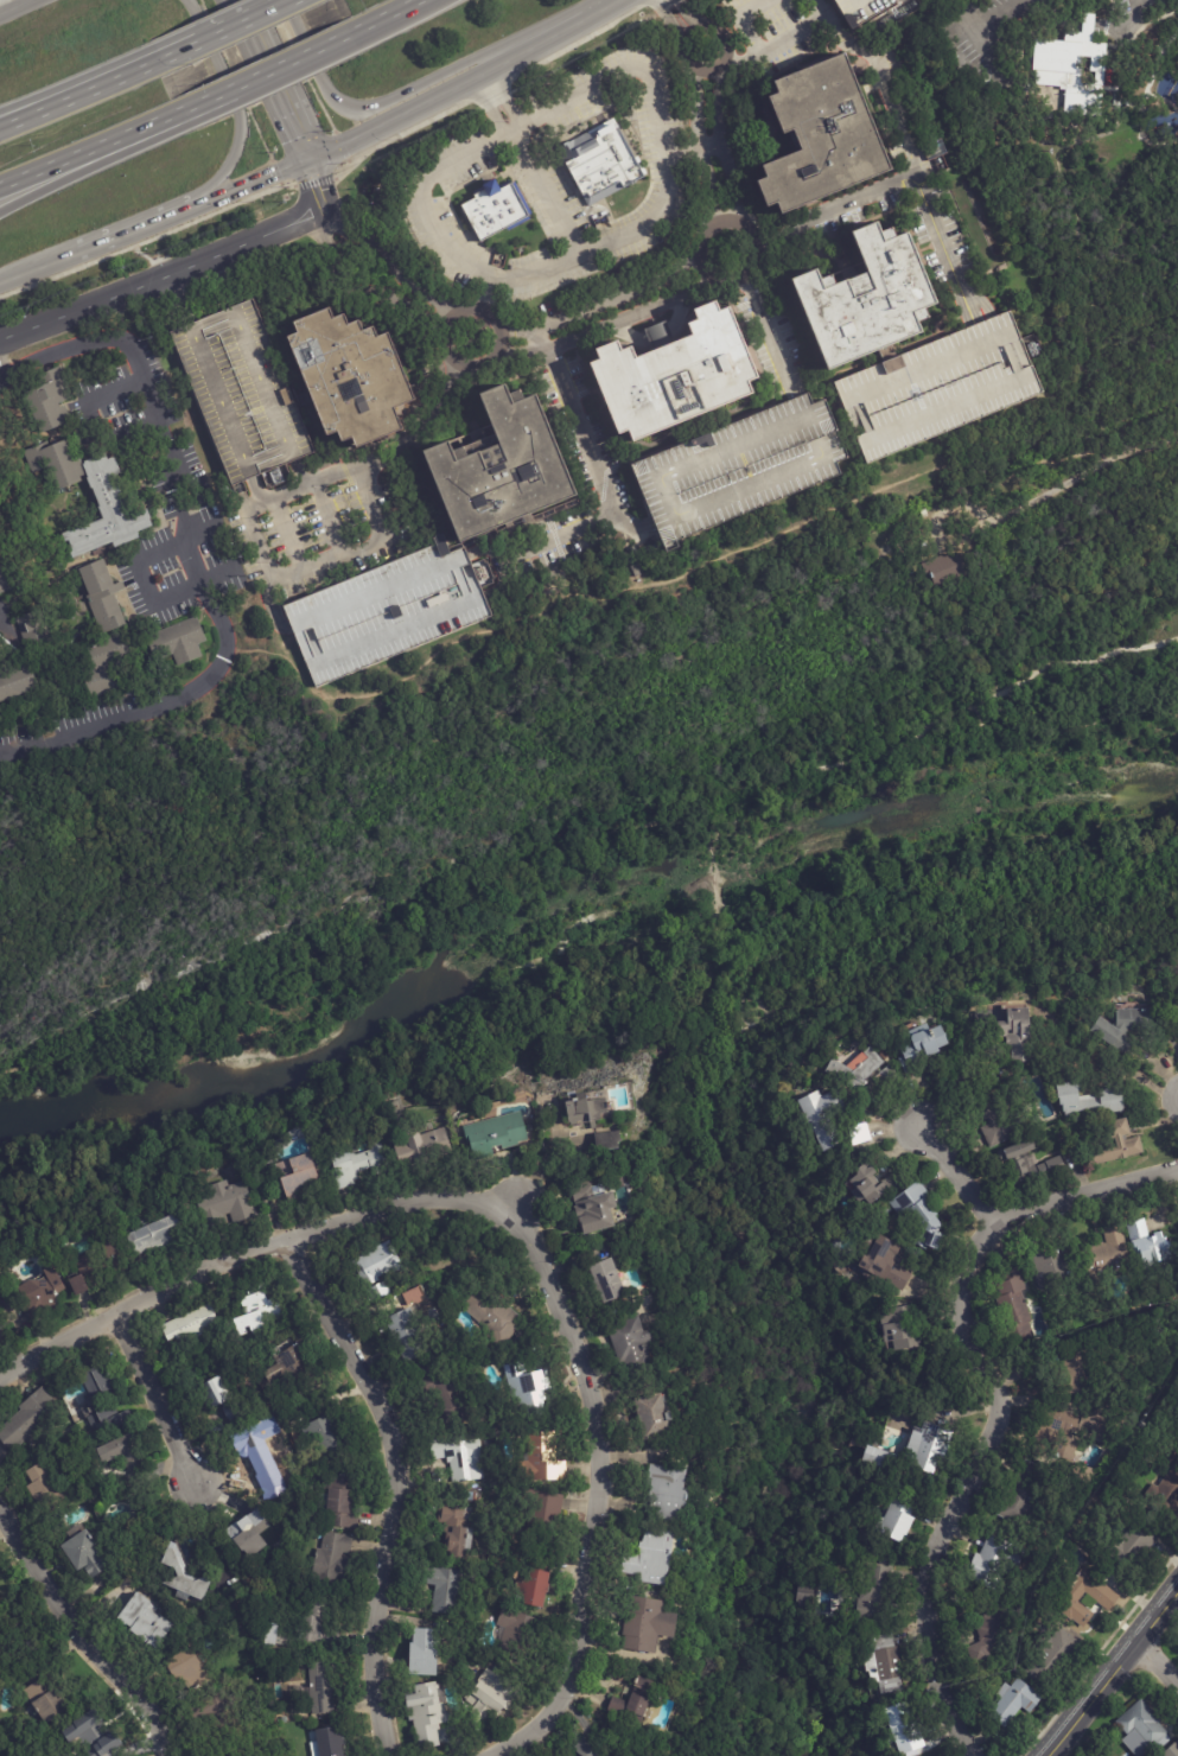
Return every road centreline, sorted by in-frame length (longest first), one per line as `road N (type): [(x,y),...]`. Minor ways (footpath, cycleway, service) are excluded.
road 1 (residential): [(975,1755),(935,1688),(925,1612),(937,1554),(996,1417),(993,1381),(964,1331),(964,1271),(995,1227),(1177,1170)]
road 2 (residential): [(510,1202),(587,1375),(599,1474),(578,1628),(556,1703),(507,1744),(476,1755)]
road 3 (residential): [(510,1202),(397,1203),(0,1368)]
road 4 (residential): [(289,1242),(382,1408),(395,1455),(399,1478),(374,1634),(388,1755)]
road 5 (tertiary): [(319,202),(291,225),(0,338)]
road 6 (residential): [(0,1509),(64,1608),(157,1716),(174,1755)]
road 7 (secondary): [(284,0),(320,82),(351,110),(464,62),(495,63)]
road 8 (secondary): [(200,203),(233,160),(238,110),(186,0)]
road 9 (tertiary): [(1177,1588),(1047,1755)]
road 10 (secondary): [(308,155),(495,63)]
road 11 (residential): [(123,1312),(198,1483)]
road 12 (motorway): [(0,214),(129,133)]
road 13 (primary): [(238,0),(300,136)]
road 14 (motorway): [(217,95),(351,33)]
road 15 (motorway): [(0,188),(129,133)]
road 16 (secondary): [(495,63),(613,0)]
road 17 (secondary): [(81,255),(200,203)]
road 18 (residential): [(916,1124),(995,1227)]

